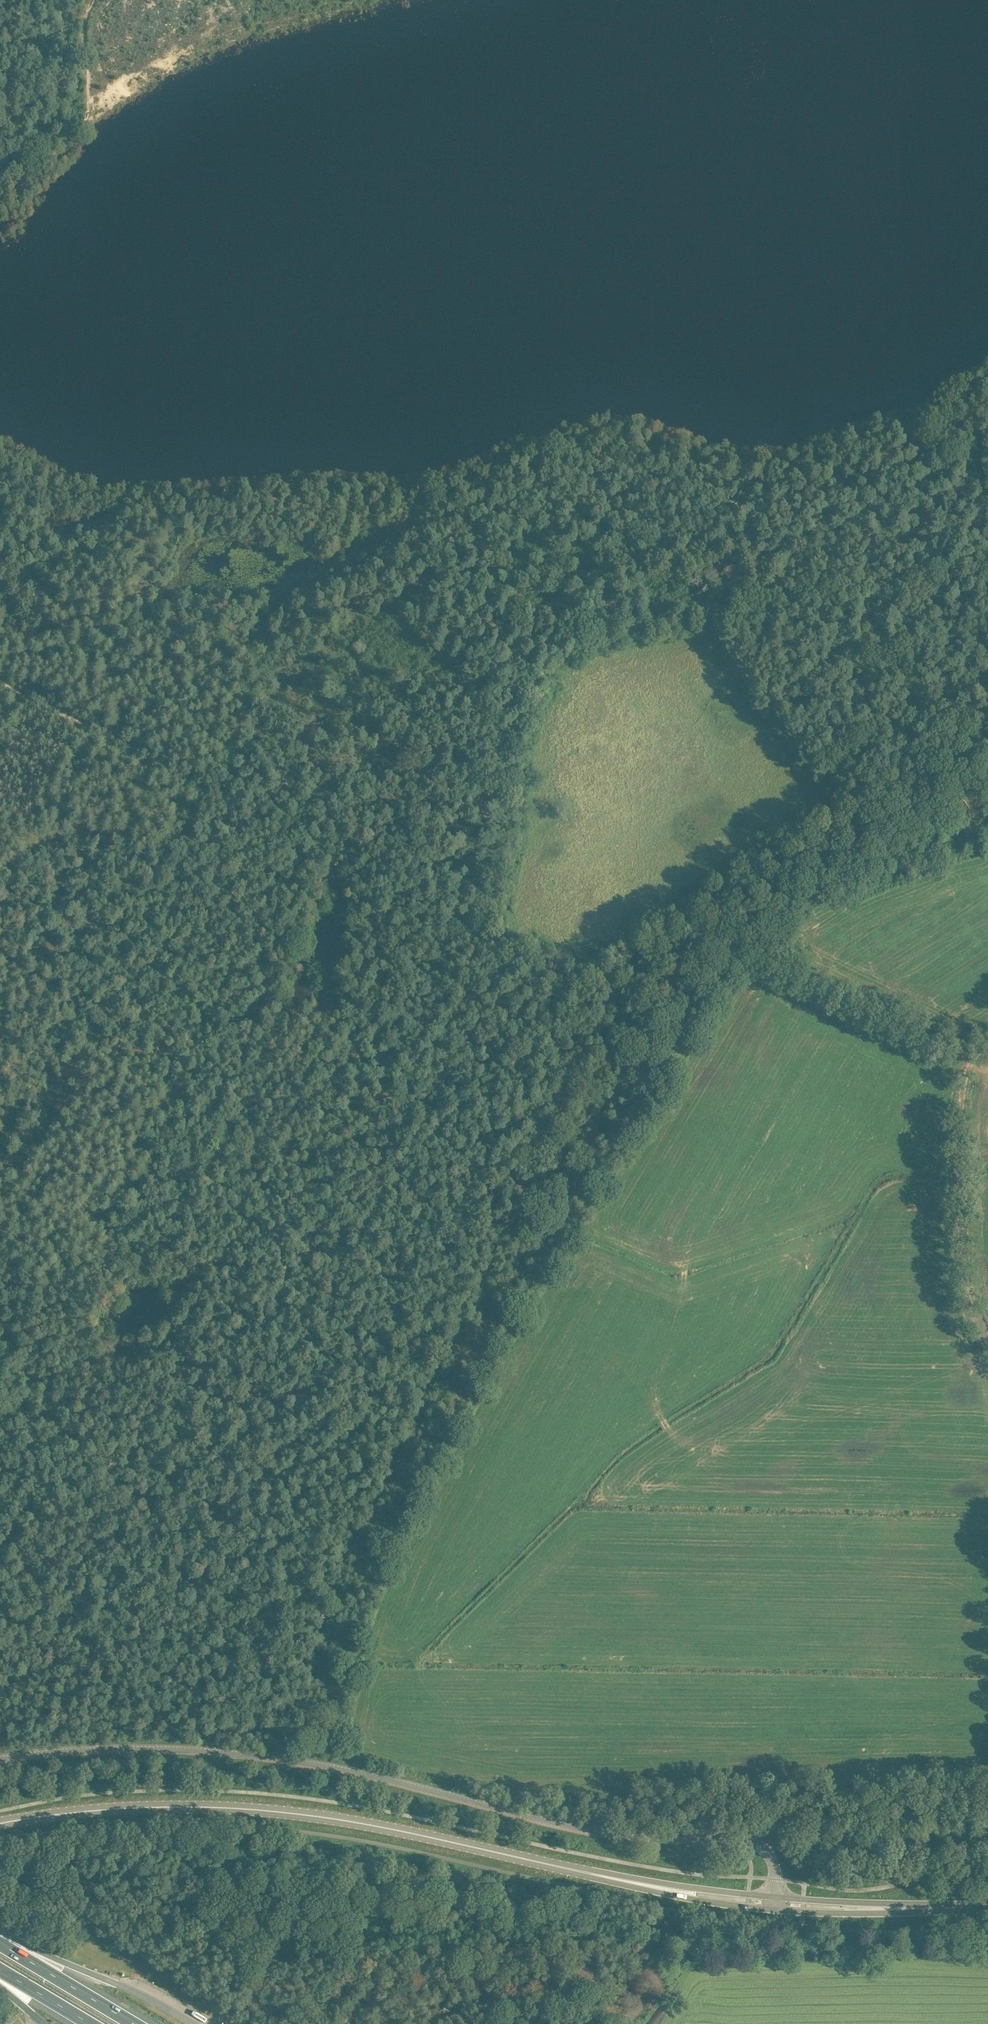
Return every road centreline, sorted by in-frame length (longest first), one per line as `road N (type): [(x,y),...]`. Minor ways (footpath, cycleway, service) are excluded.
road 1 (unclassified): [(776,1903),(775,1865),(749,1841),(592,1831),(259,1756),(97,1750),(0,1760)]
road 2 (tertiary): [(776,1903),(270,1810),(115,1810),(0,1825)]
road 3 (track): [(848,799),(627,950),(565,982),(326,856)]
road 4 (track): [(0,1135),(200,788)]
road 5 (tertiary): [(987,1905),(776,1903)]
road 6 (track): [(848,799),(987,704)]
road 7 (motorway): [(134,2023),(0,1944)]

